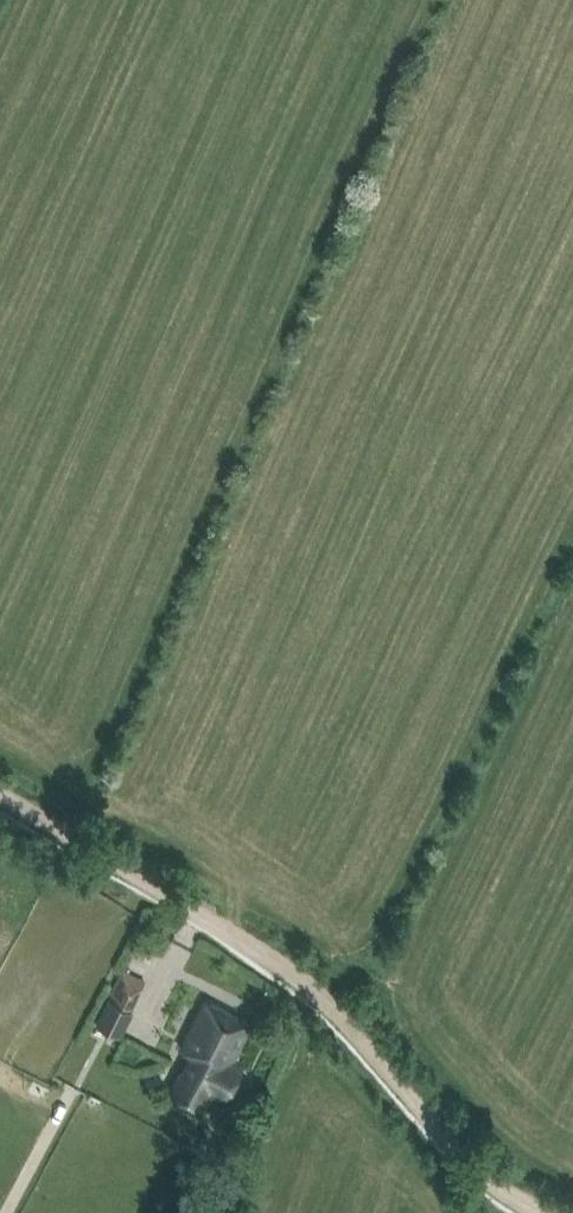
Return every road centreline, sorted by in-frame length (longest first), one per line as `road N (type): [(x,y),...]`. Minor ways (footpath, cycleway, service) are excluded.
road 1 (track): [(572,1203),(507,1174),(318,986),(0,793)]

